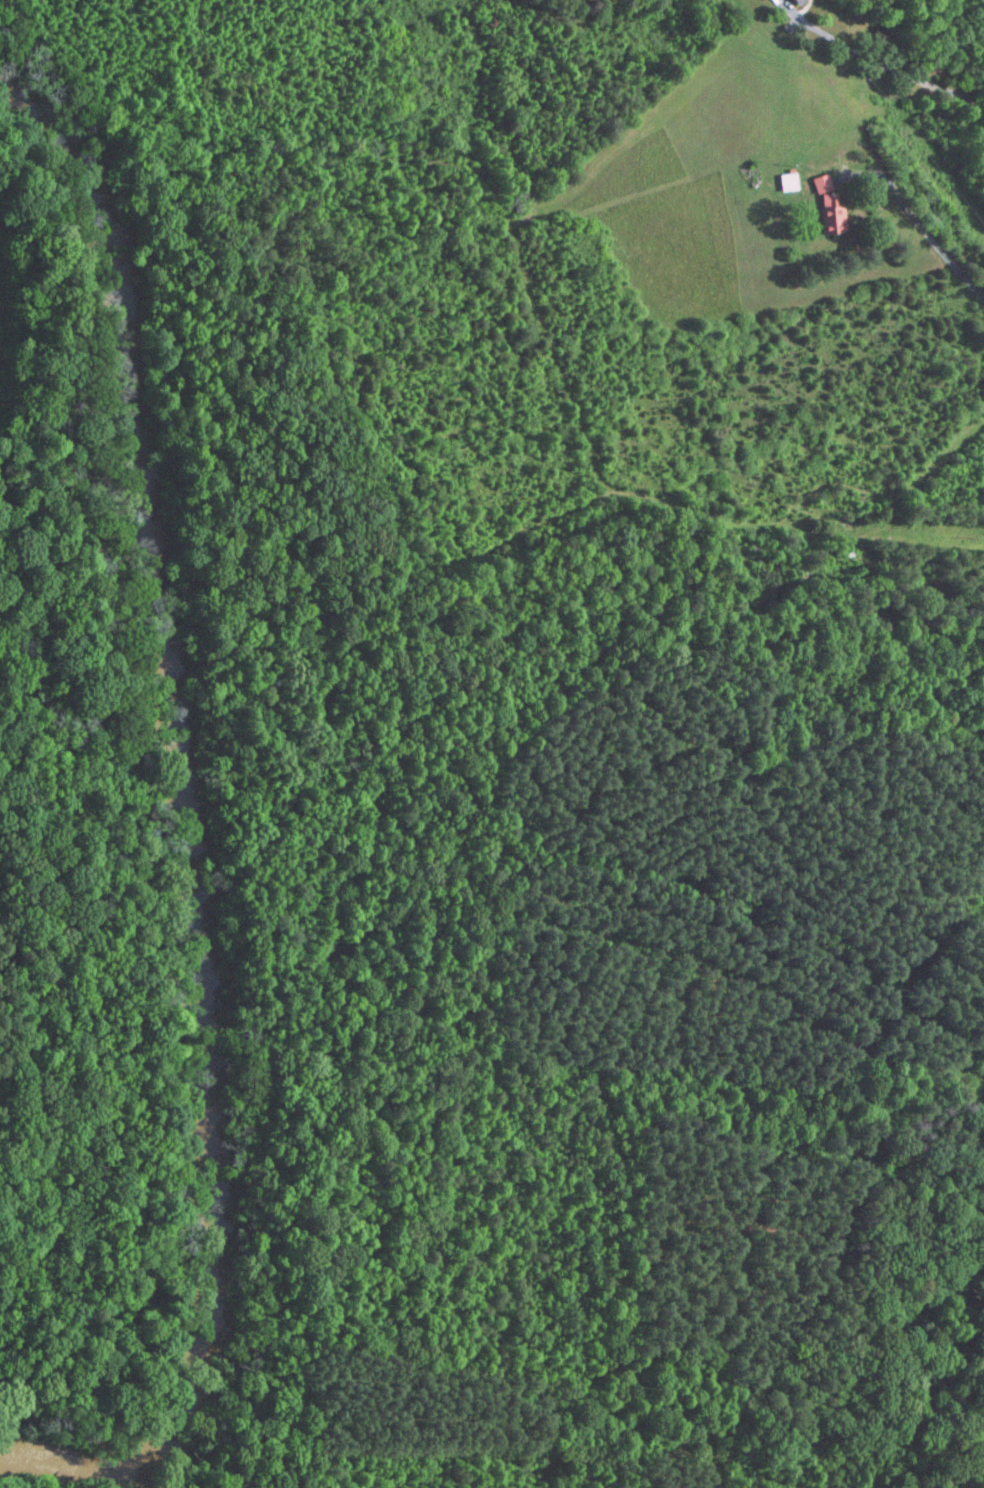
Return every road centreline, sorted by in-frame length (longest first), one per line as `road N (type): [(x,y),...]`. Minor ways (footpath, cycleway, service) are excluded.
road 1 (residential): [(983,314),(874,195),(807,80),(762,24)]

